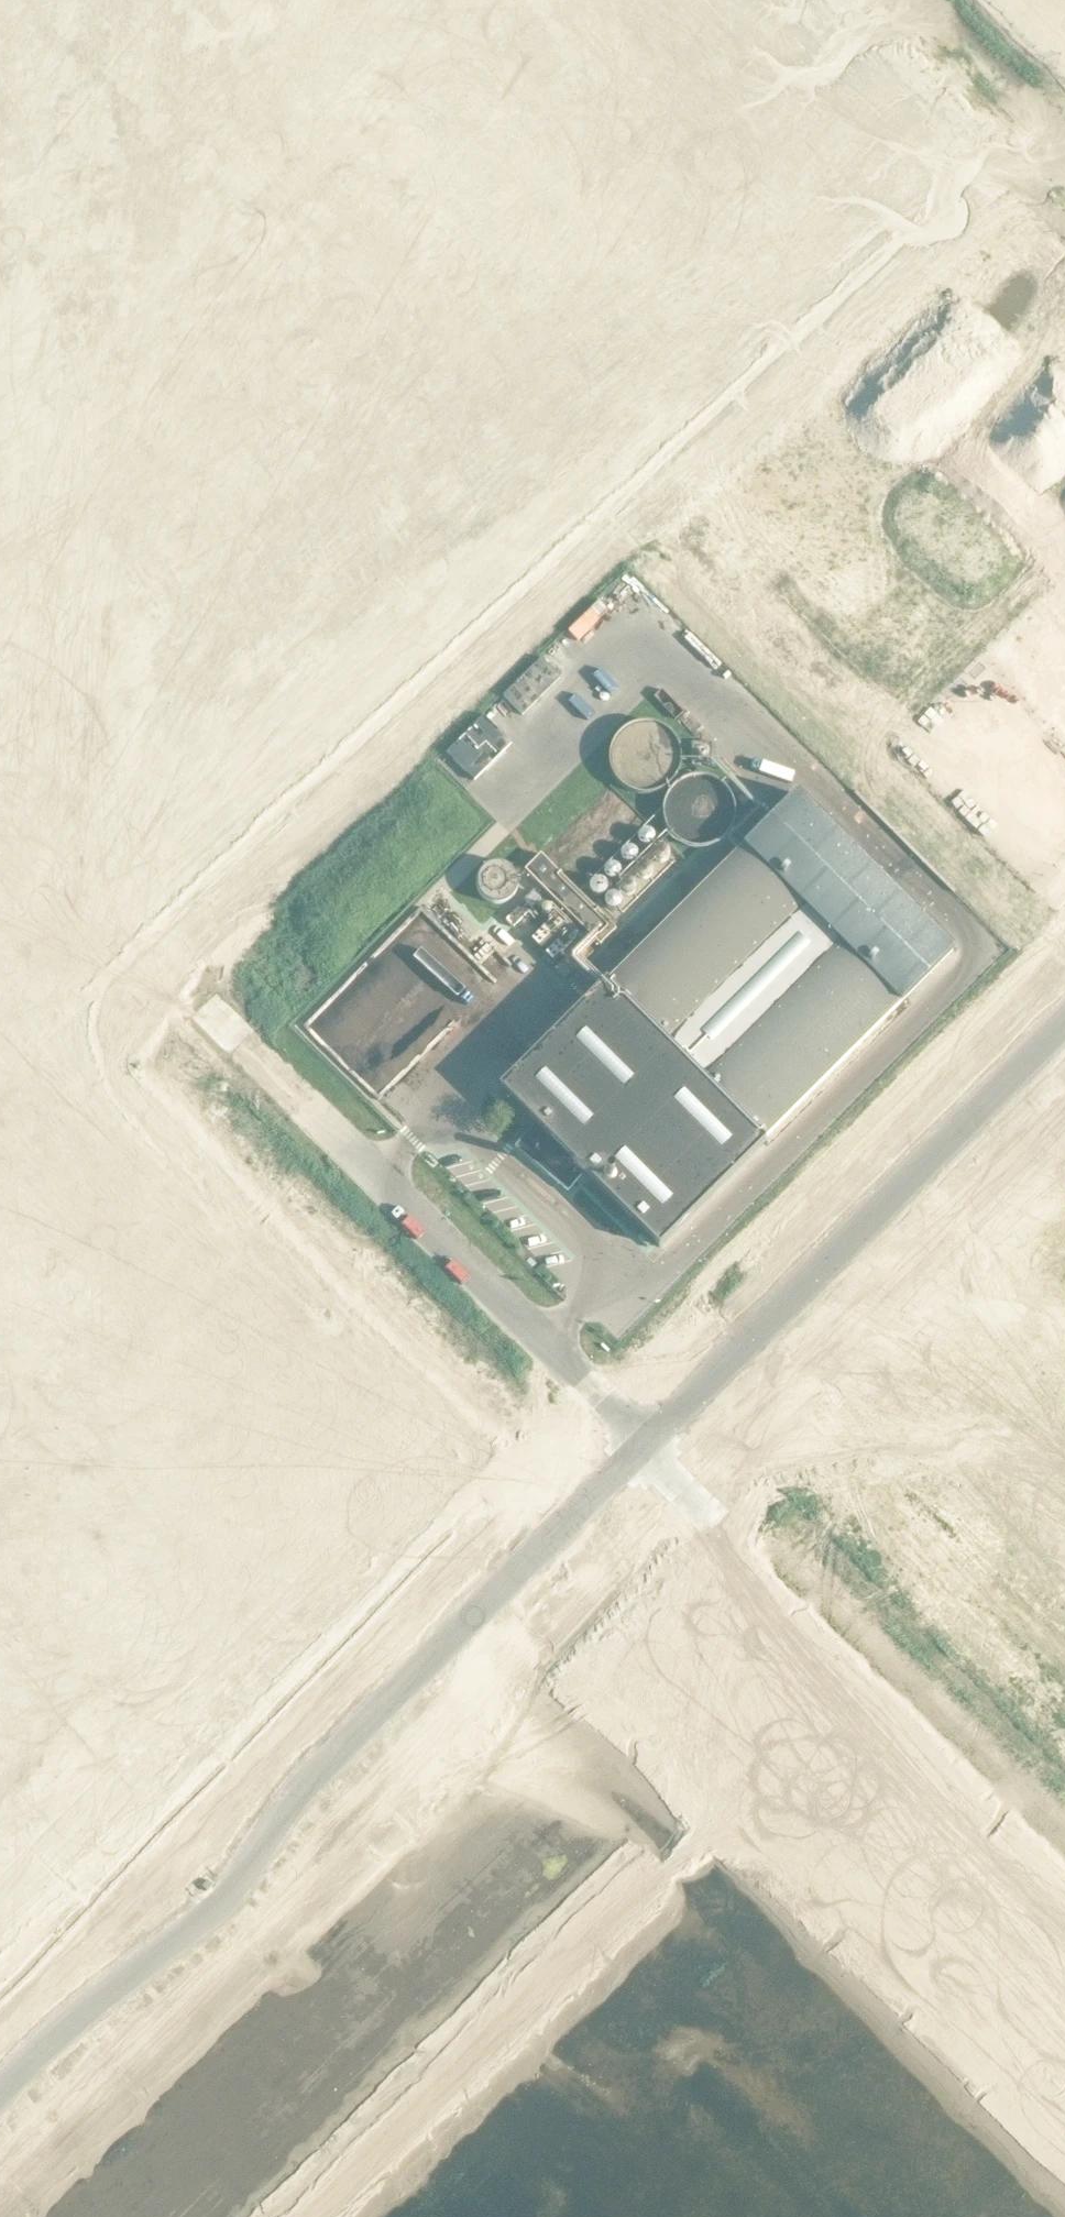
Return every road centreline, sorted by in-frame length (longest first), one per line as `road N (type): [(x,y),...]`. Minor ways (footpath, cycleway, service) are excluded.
road 1 (unclassified): [(0,2146),(1064,1081)]
road 2 (unclassified): [(1049,987),(0,2046)]

